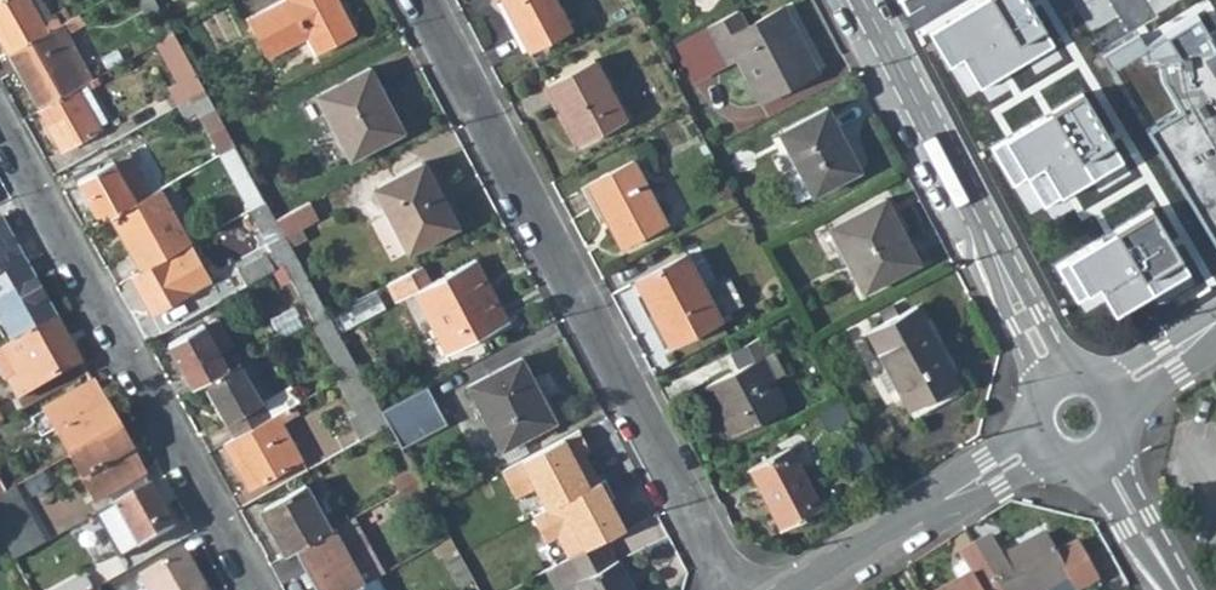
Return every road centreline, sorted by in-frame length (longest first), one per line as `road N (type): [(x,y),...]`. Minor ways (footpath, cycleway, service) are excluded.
road 1 (residential): [(738,589),(428,0)]
road 2 (residential): [(259,589),(0,124)]
road 3 (residential): [(864,0),(1055,379)]
road 4 (residential): [(796,589),(1037,450)]
road 5 (residential): [(1185,589),(1111,468)]

